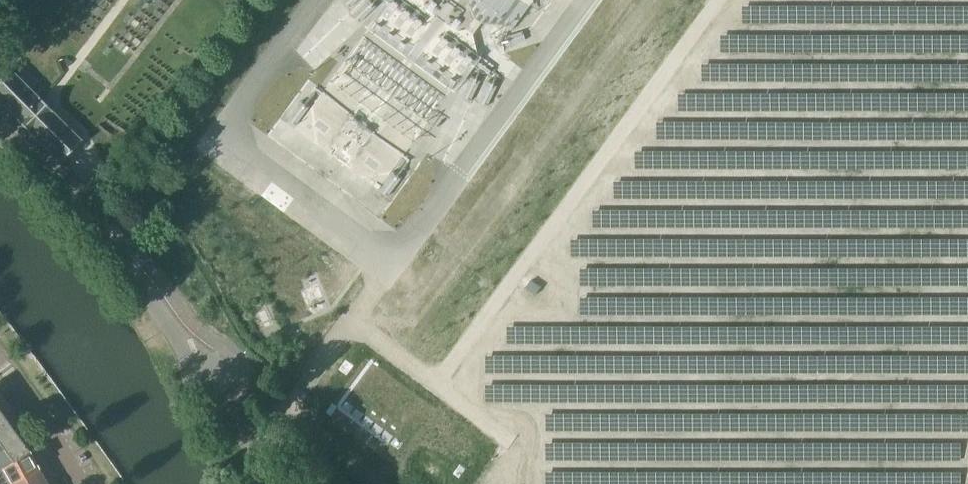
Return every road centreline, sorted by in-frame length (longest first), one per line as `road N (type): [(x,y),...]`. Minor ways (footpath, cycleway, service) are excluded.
road 1 (unclassified): [(270,483),(236,417),(209,393),(115,255),(0,136)]
road 2 (residential): [(78,483),(0,361)]

